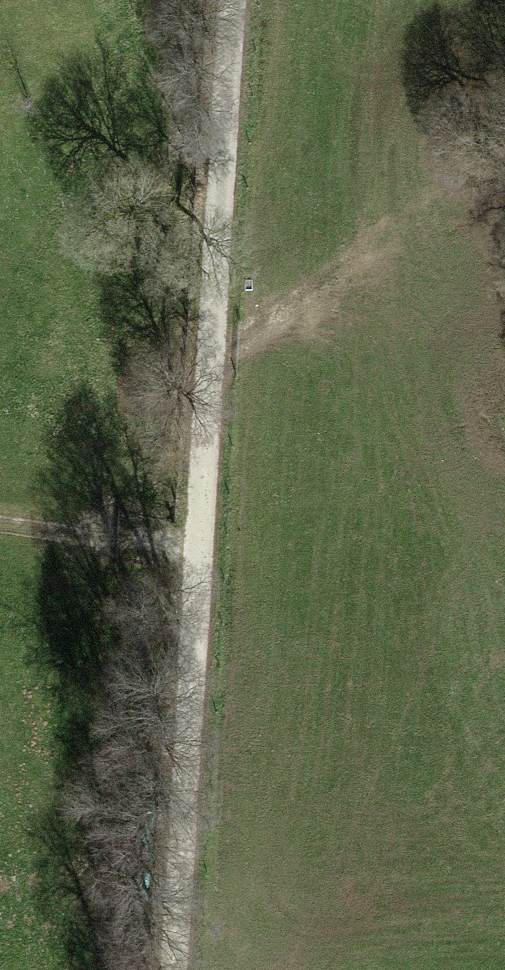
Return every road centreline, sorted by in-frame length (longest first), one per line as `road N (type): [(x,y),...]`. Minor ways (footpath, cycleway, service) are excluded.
road 1 (track): [(175,969),(231,0)]
road 2 (track): [(467,204),(377,240),(212,367)]
road 3 (track): [(0,520),(201,539)]

